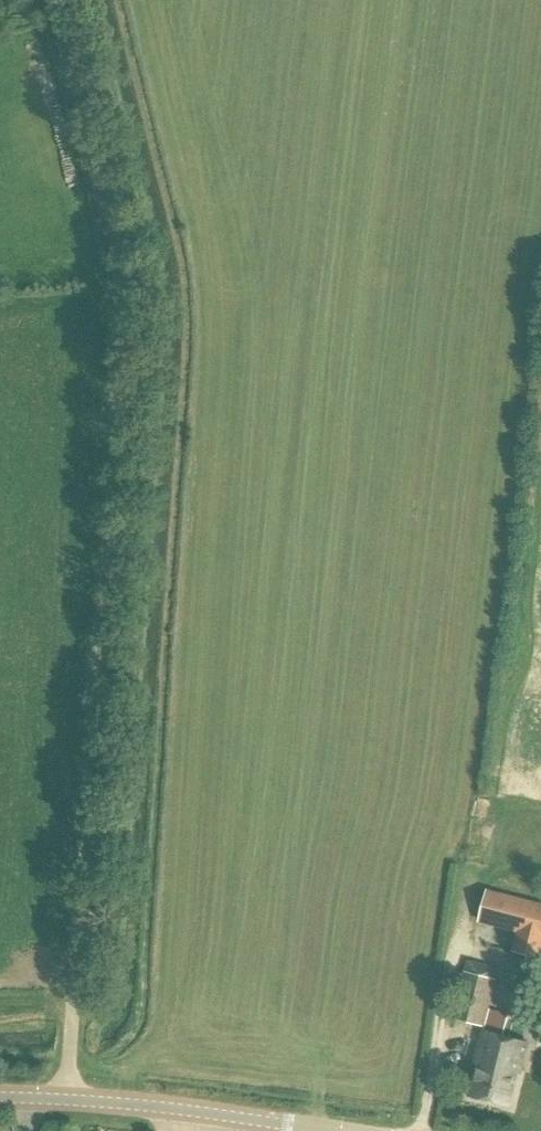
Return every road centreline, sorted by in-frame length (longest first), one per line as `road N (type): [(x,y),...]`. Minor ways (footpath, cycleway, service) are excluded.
road 1 (tertiary): [(0,1097),(67,1097),(329,1130)]

